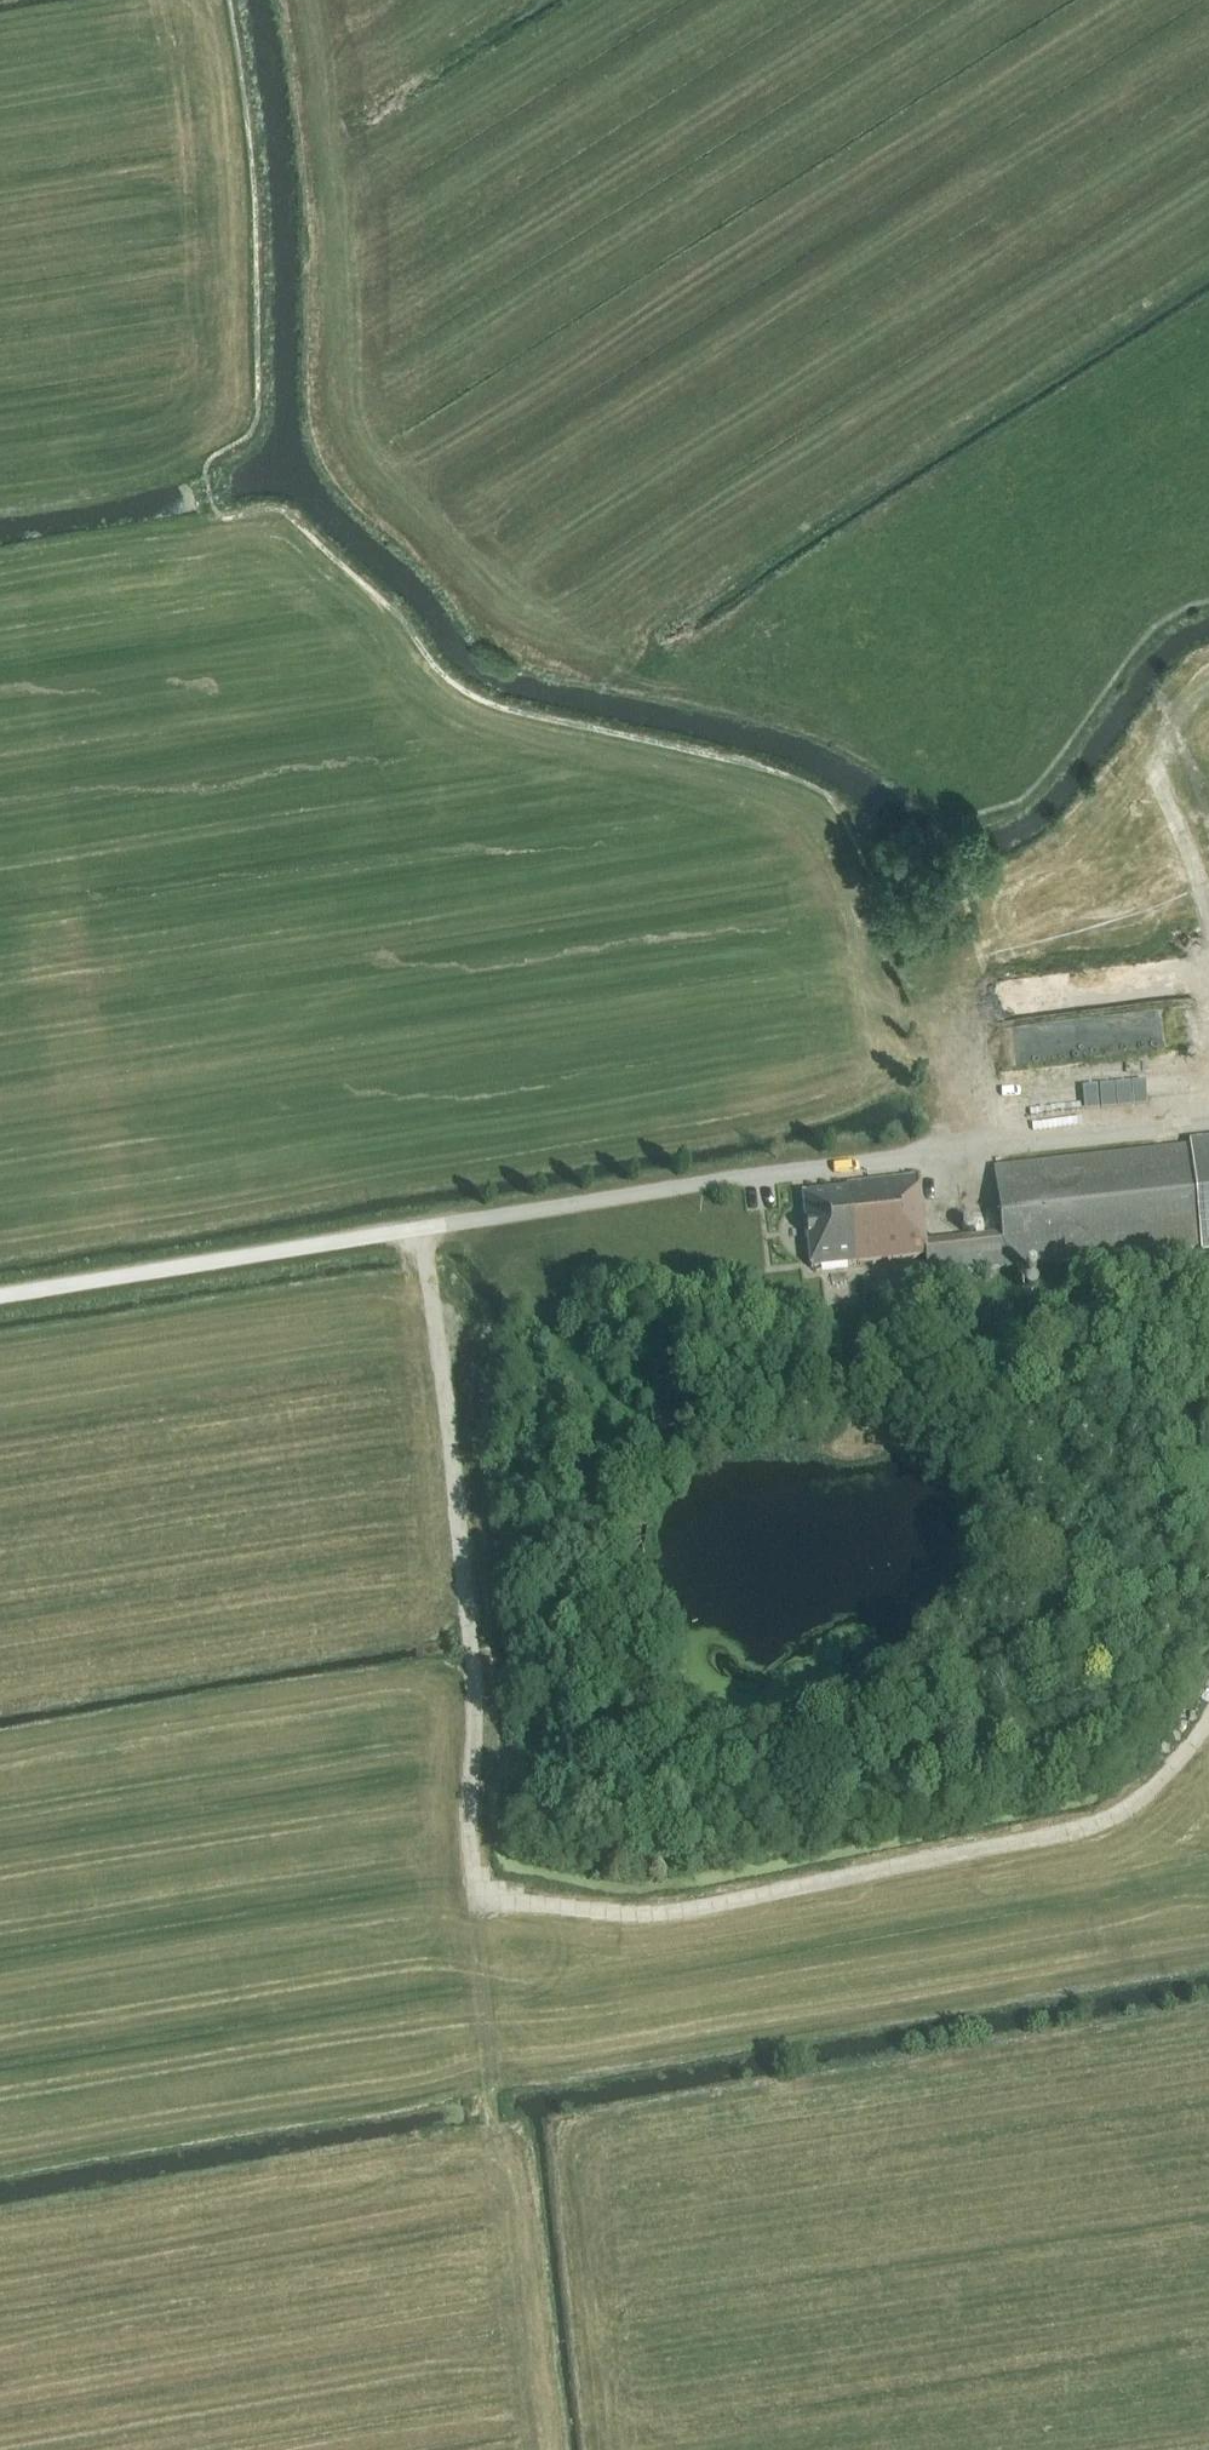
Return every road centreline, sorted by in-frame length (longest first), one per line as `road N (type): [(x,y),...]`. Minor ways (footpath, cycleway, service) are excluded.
road 1 (track): [(421,1228),(472,1658),(469,1836),(477,1904),(670,1912),(1080,1828),(1136,1801),(1208,1713)]
road 2 (track): [(935,1157),(1208,1129)]

